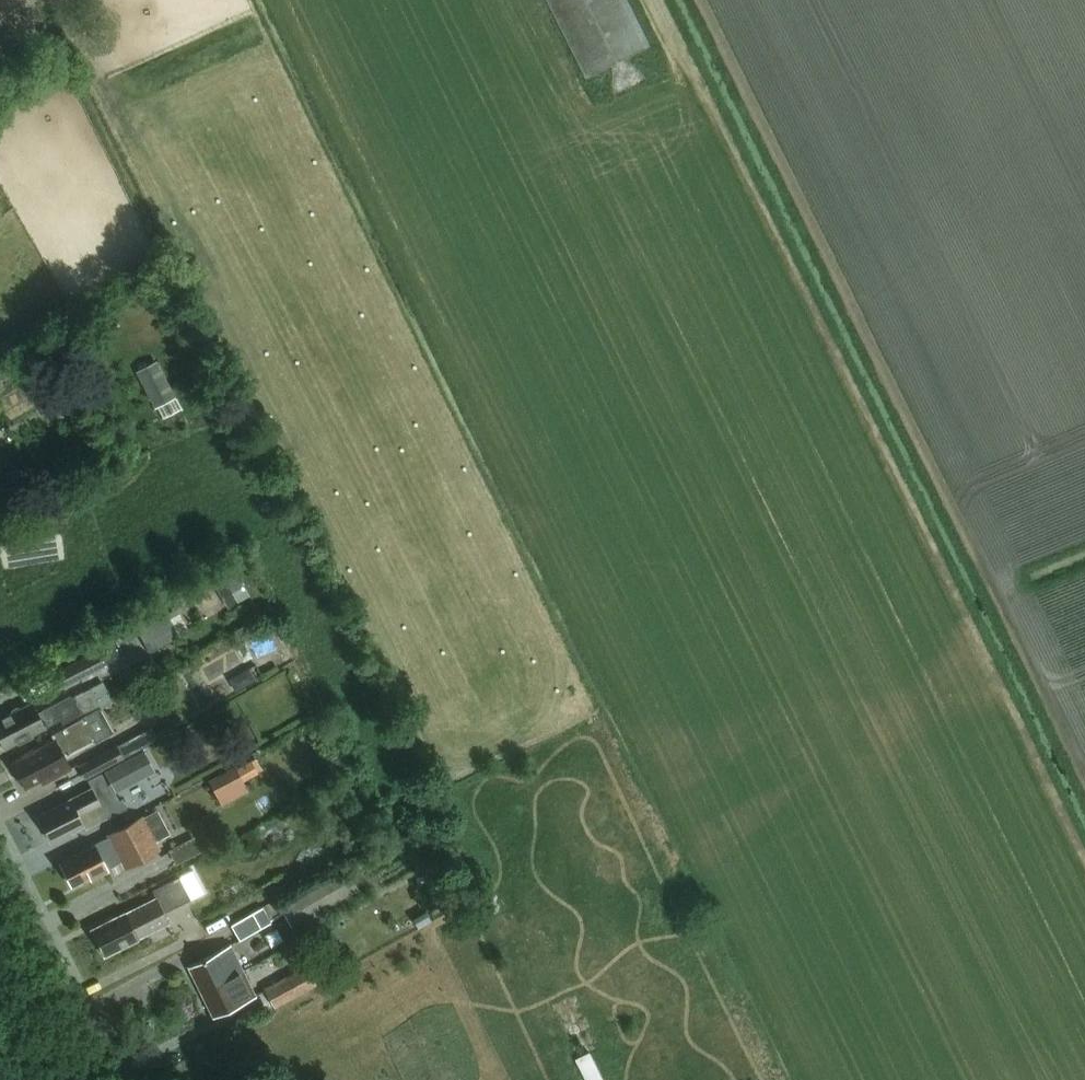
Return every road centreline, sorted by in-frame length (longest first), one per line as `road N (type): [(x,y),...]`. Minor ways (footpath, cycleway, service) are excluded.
road 1 (tertiary): [(112,1079),(0,859)]

